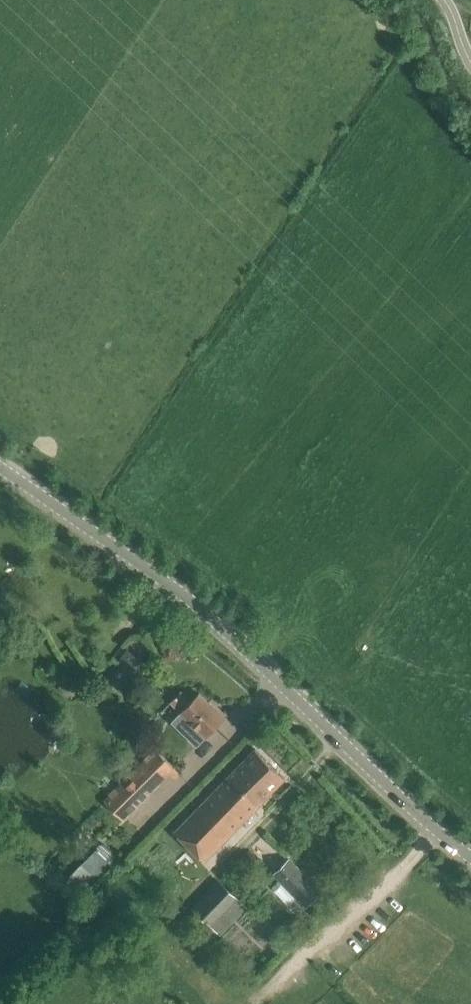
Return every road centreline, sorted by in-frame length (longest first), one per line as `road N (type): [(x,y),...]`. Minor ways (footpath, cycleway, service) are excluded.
road 1 (tertiary): [(470,858),(120,543),(0,461)]

